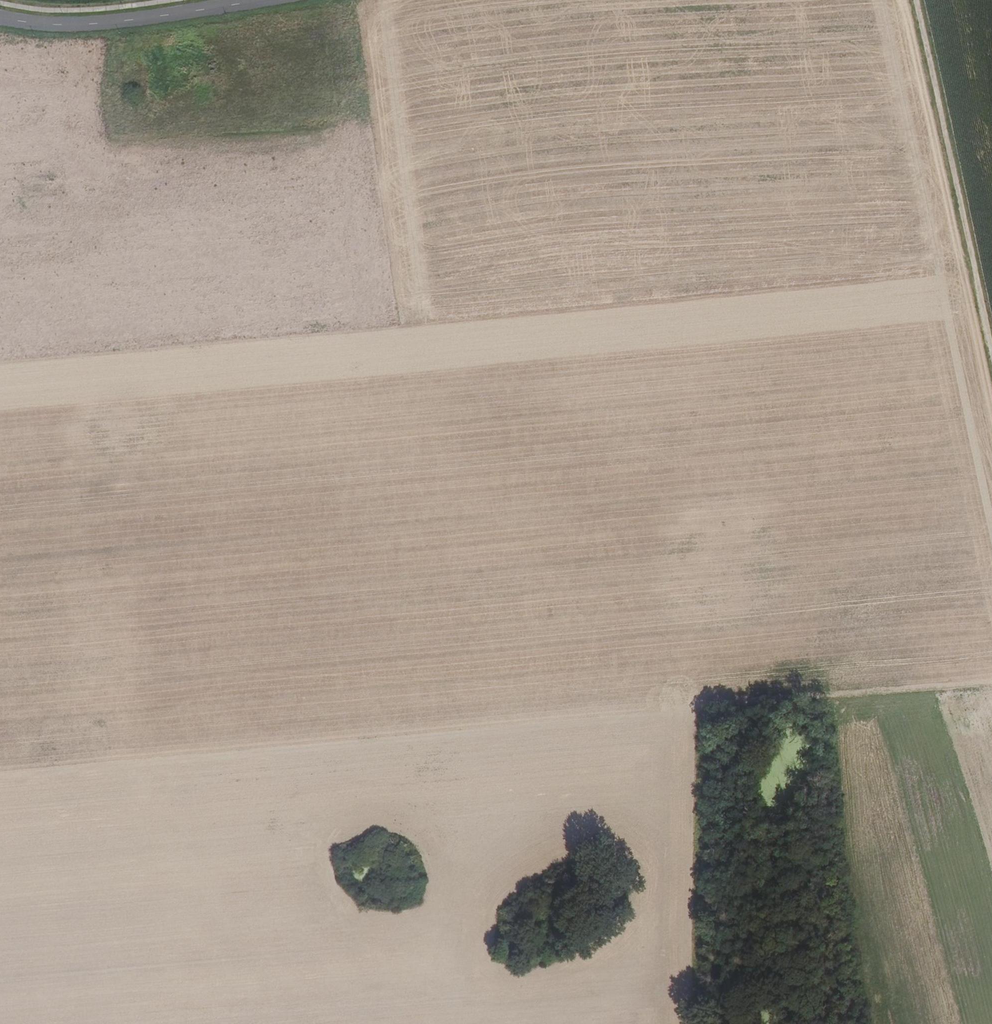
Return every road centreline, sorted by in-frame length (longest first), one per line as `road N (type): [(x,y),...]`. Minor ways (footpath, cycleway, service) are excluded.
road 1 (track): [(916,0),(991,344)]
road 2 (tertiary): [(0,20),(67,27),(259,0)]

